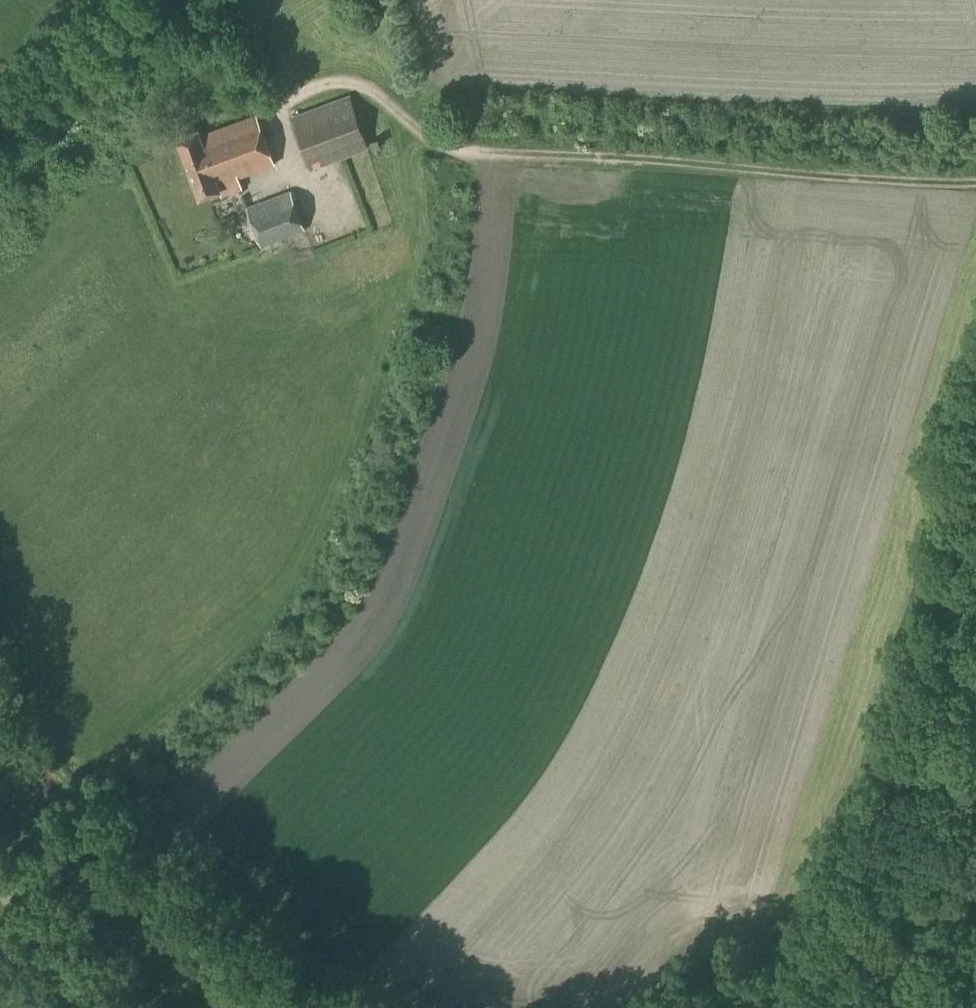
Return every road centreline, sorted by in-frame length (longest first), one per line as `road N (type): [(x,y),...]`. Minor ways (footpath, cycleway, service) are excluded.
road 1 (unclassified): [(0,119),(131,0)]

